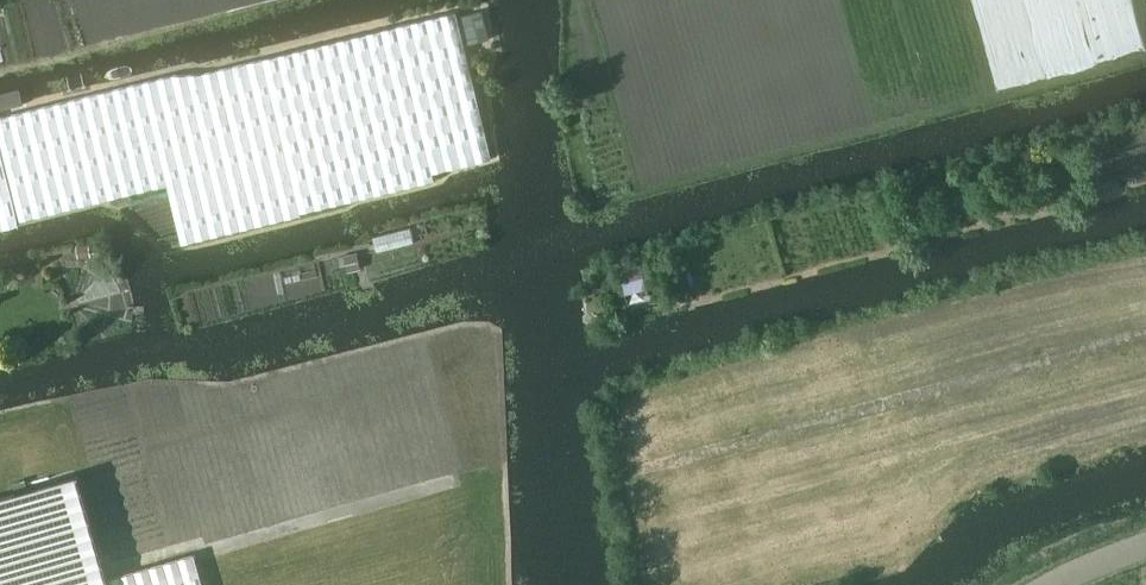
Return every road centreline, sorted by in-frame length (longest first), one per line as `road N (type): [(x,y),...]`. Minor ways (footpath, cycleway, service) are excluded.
road 1 (track): [(623,474),(1145,332)]

